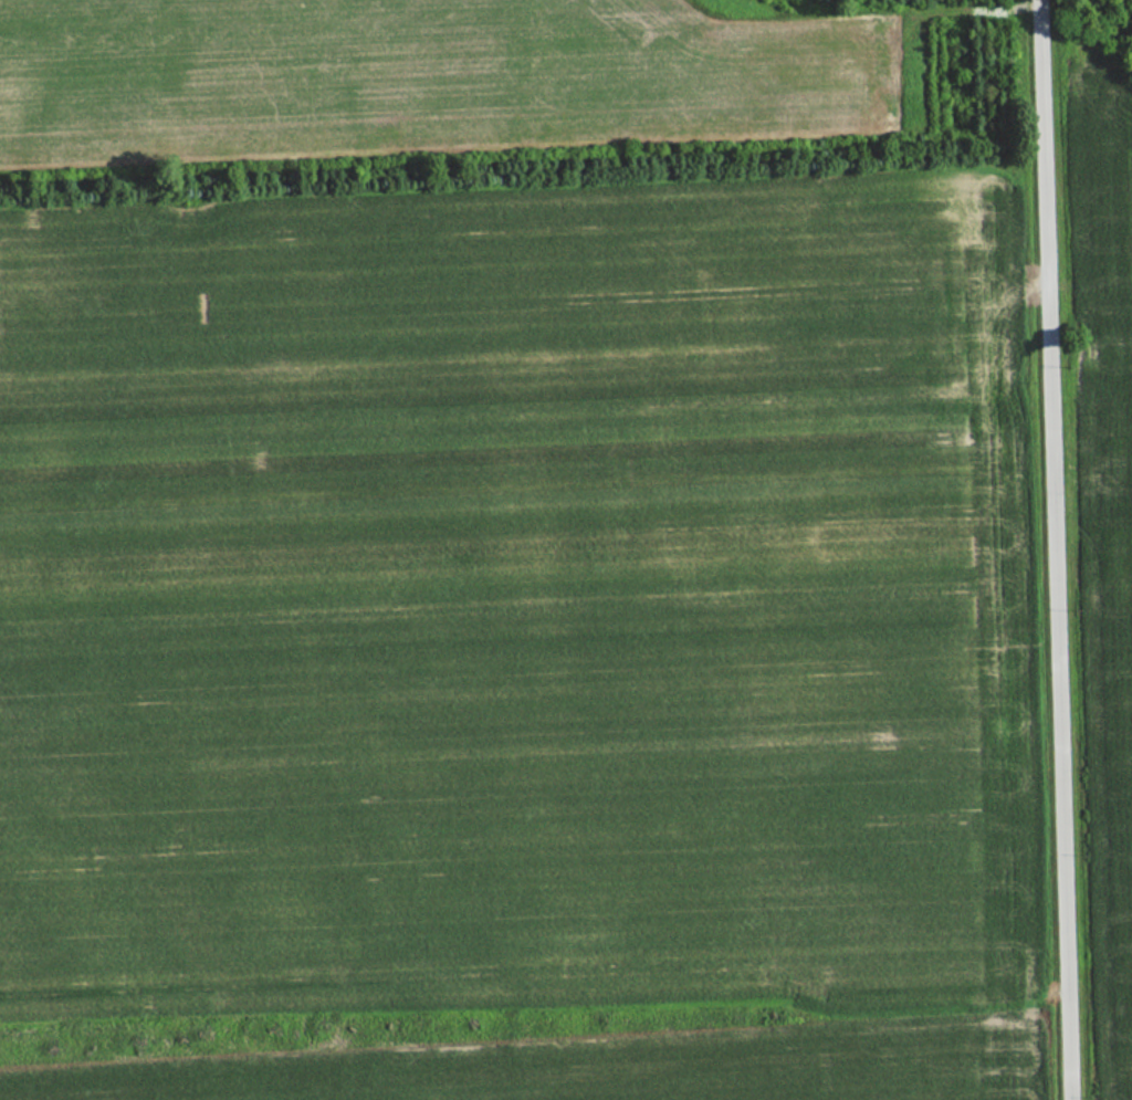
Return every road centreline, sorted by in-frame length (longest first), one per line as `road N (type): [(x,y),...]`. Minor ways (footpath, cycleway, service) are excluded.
road 1 (residential): [(1072,1099),(1036,0)]

